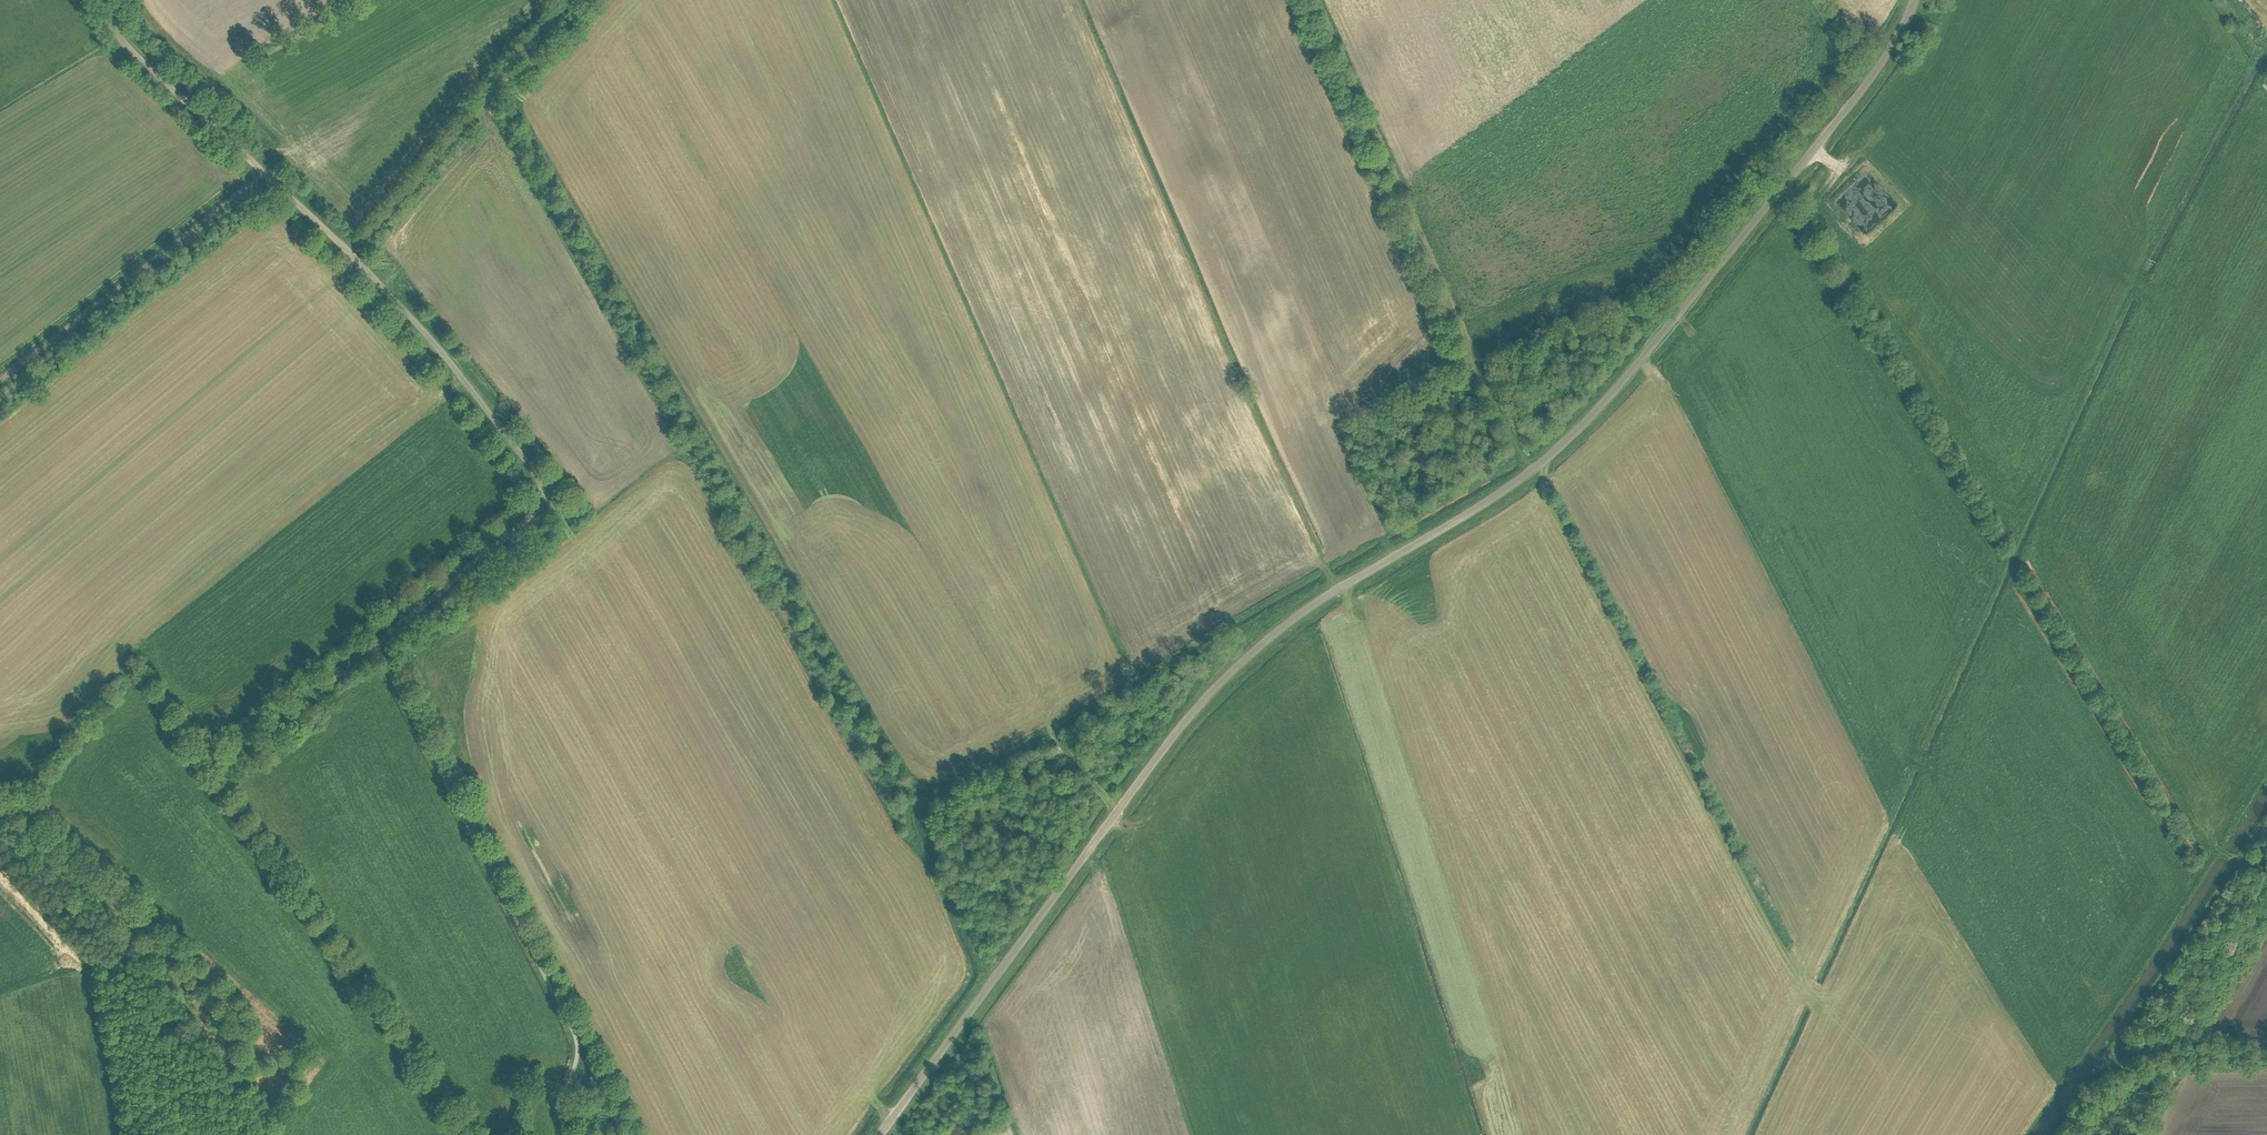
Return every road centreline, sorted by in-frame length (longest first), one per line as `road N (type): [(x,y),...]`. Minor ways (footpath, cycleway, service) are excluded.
road 1 (unclassified): [(878,1134),(1185,719),(1317,602),(1500,493),(1573,435),(1888,57),(1915,0)]
road 2 (unclassified): [(311,698),(530,516),(541,486),(421,328),(129,48),(102,0)]
road 3 (track): [(569,0),(351,256)]
road 4 (track): [(265,173),(0,379)]
road 5 (track): [(311,698),(213,776)]

